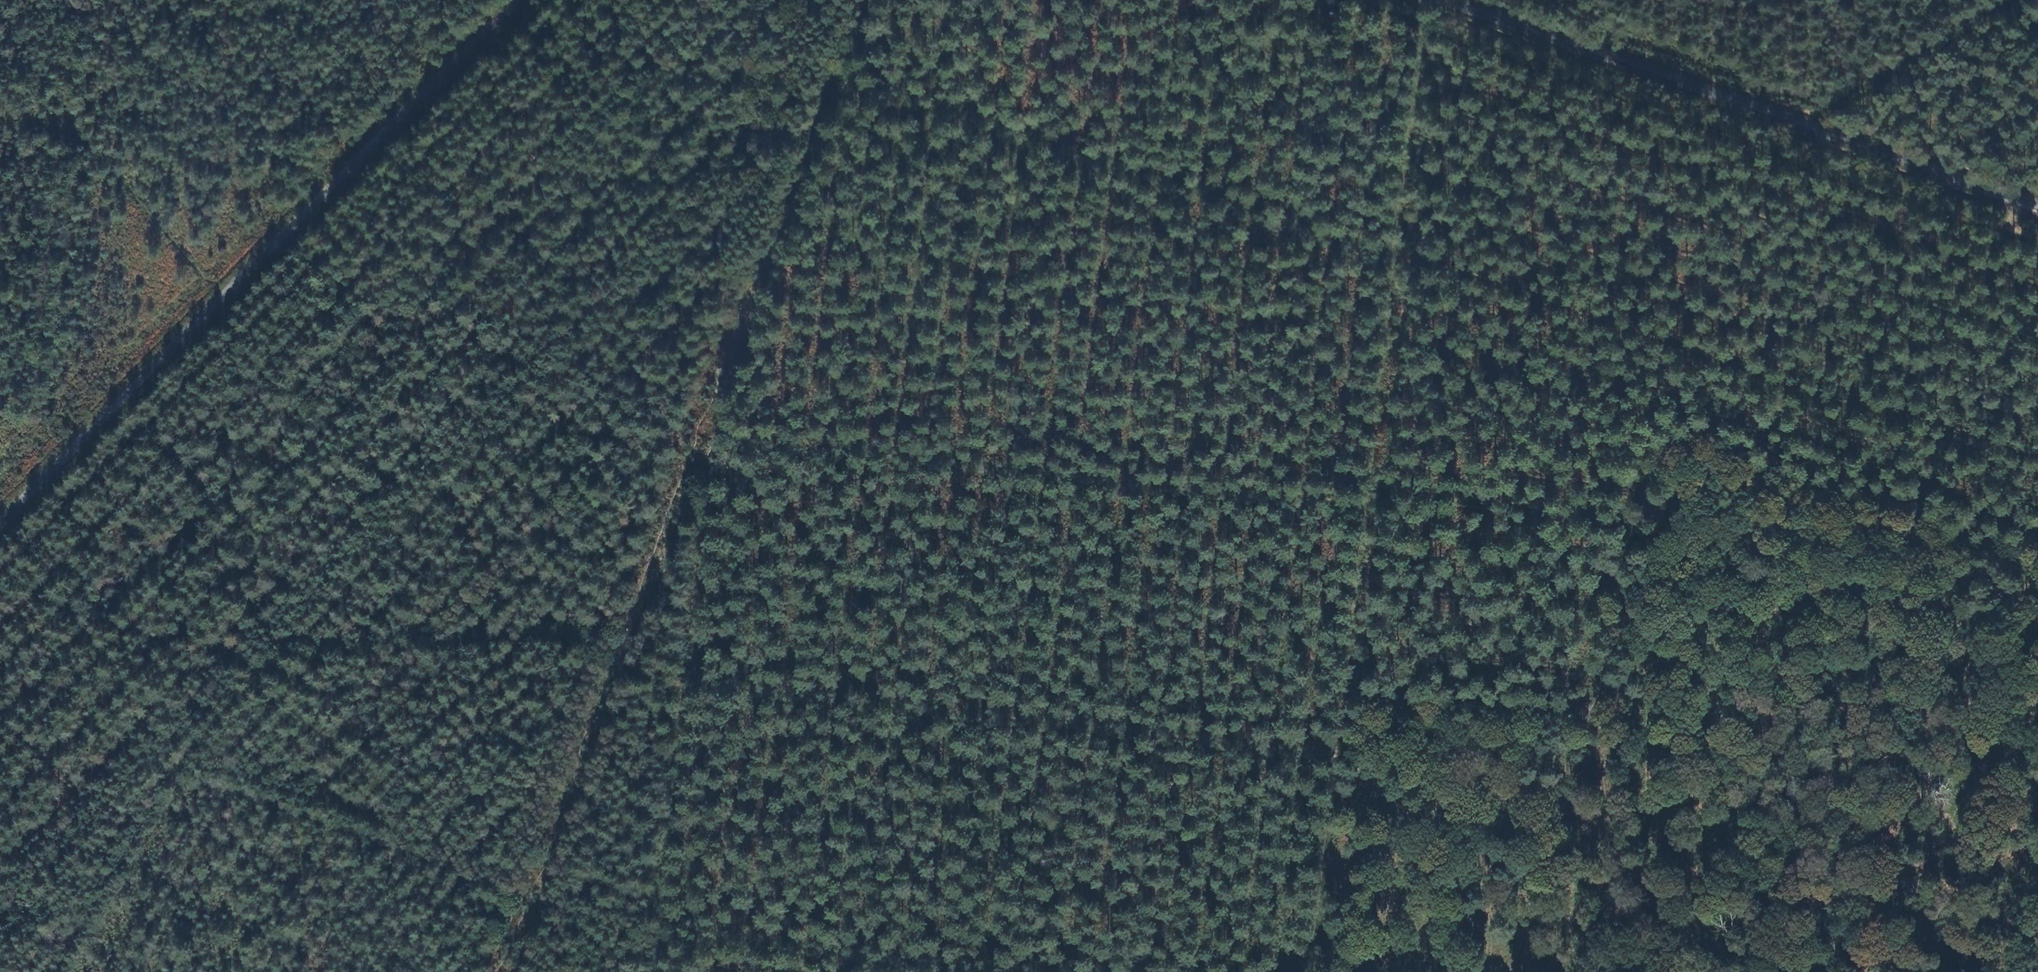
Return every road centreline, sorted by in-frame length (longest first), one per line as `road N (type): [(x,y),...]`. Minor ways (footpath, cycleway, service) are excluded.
road 1 (track): [(0,523),(519,0)]
road 2 (tertiary): [(2037,207),(1440,0)]

